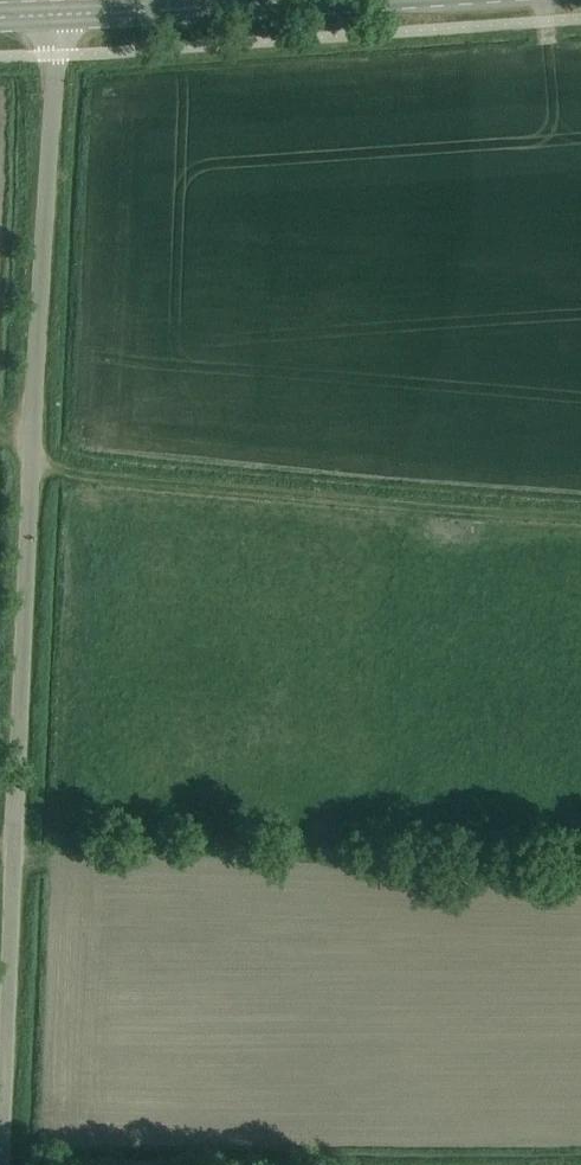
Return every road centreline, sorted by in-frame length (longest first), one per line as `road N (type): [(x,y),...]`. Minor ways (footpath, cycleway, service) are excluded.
road 1 (unclassified): [(0,1157),(24,475),(58,16)]
road 2 (tertiary): [(58,16),(282,0)]

